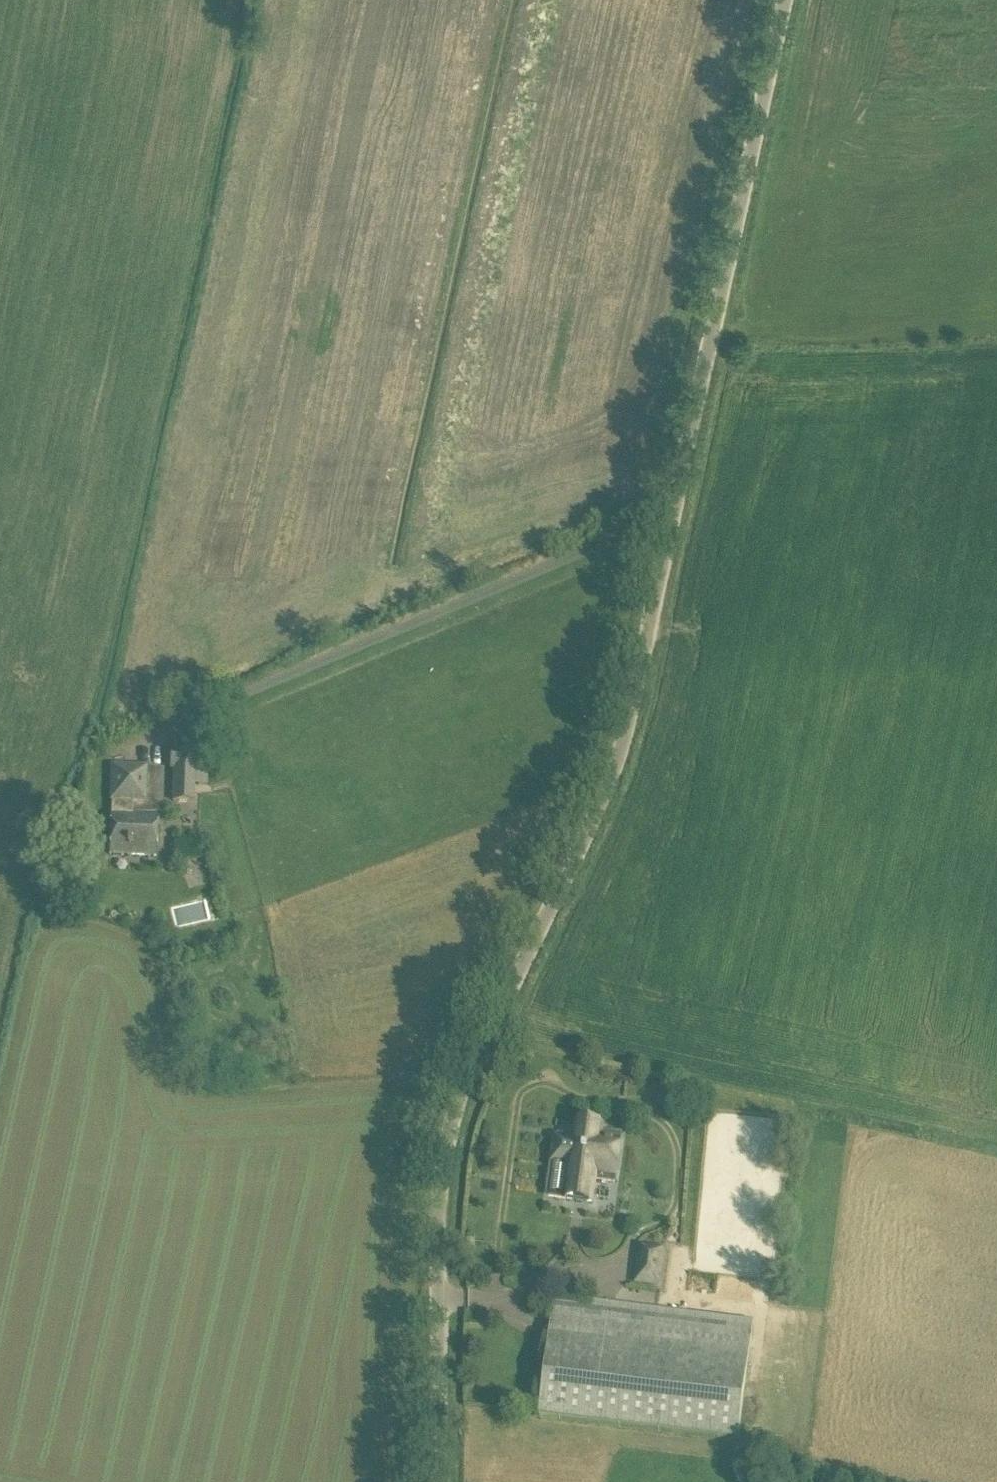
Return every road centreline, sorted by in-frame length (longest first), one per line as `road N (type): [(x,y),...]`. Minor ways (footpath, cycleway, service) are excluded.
road 1 (unclassified): [(435,1481),(433,1264),(459,1099),(606,791),(781,0)]

